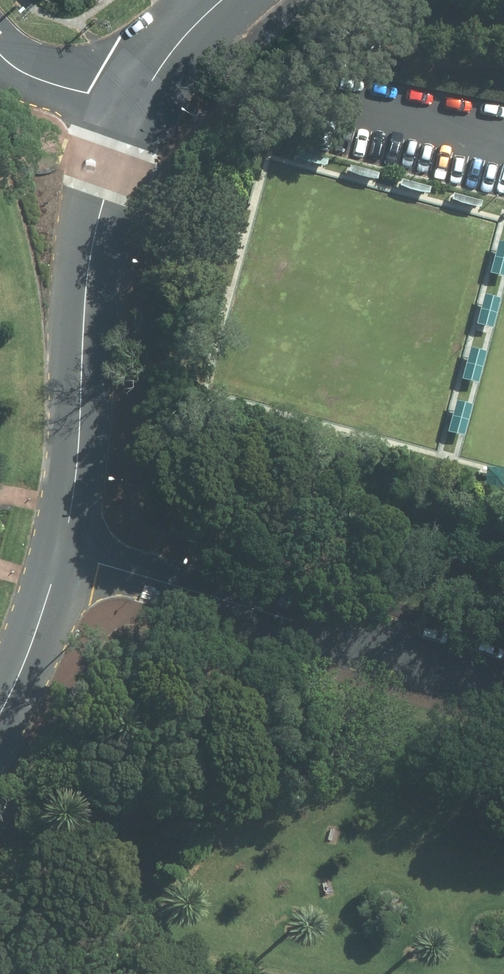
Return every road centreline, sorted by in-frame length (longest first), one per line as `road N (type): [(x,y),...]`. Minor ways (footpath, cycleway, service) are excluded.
road 1 (secondary): [(68,554),(85,447),(100,218),(140,103)]
road 2 (unclassified): [(503,685),(68,554)]
road 3 (secondary): [(0,733),(48,626),(68,554)]
road 4 (secondary): [(140,103),(48,83),(0,56)]
road 5 (secondary): [(140,103),(175,47),(221,0)]

